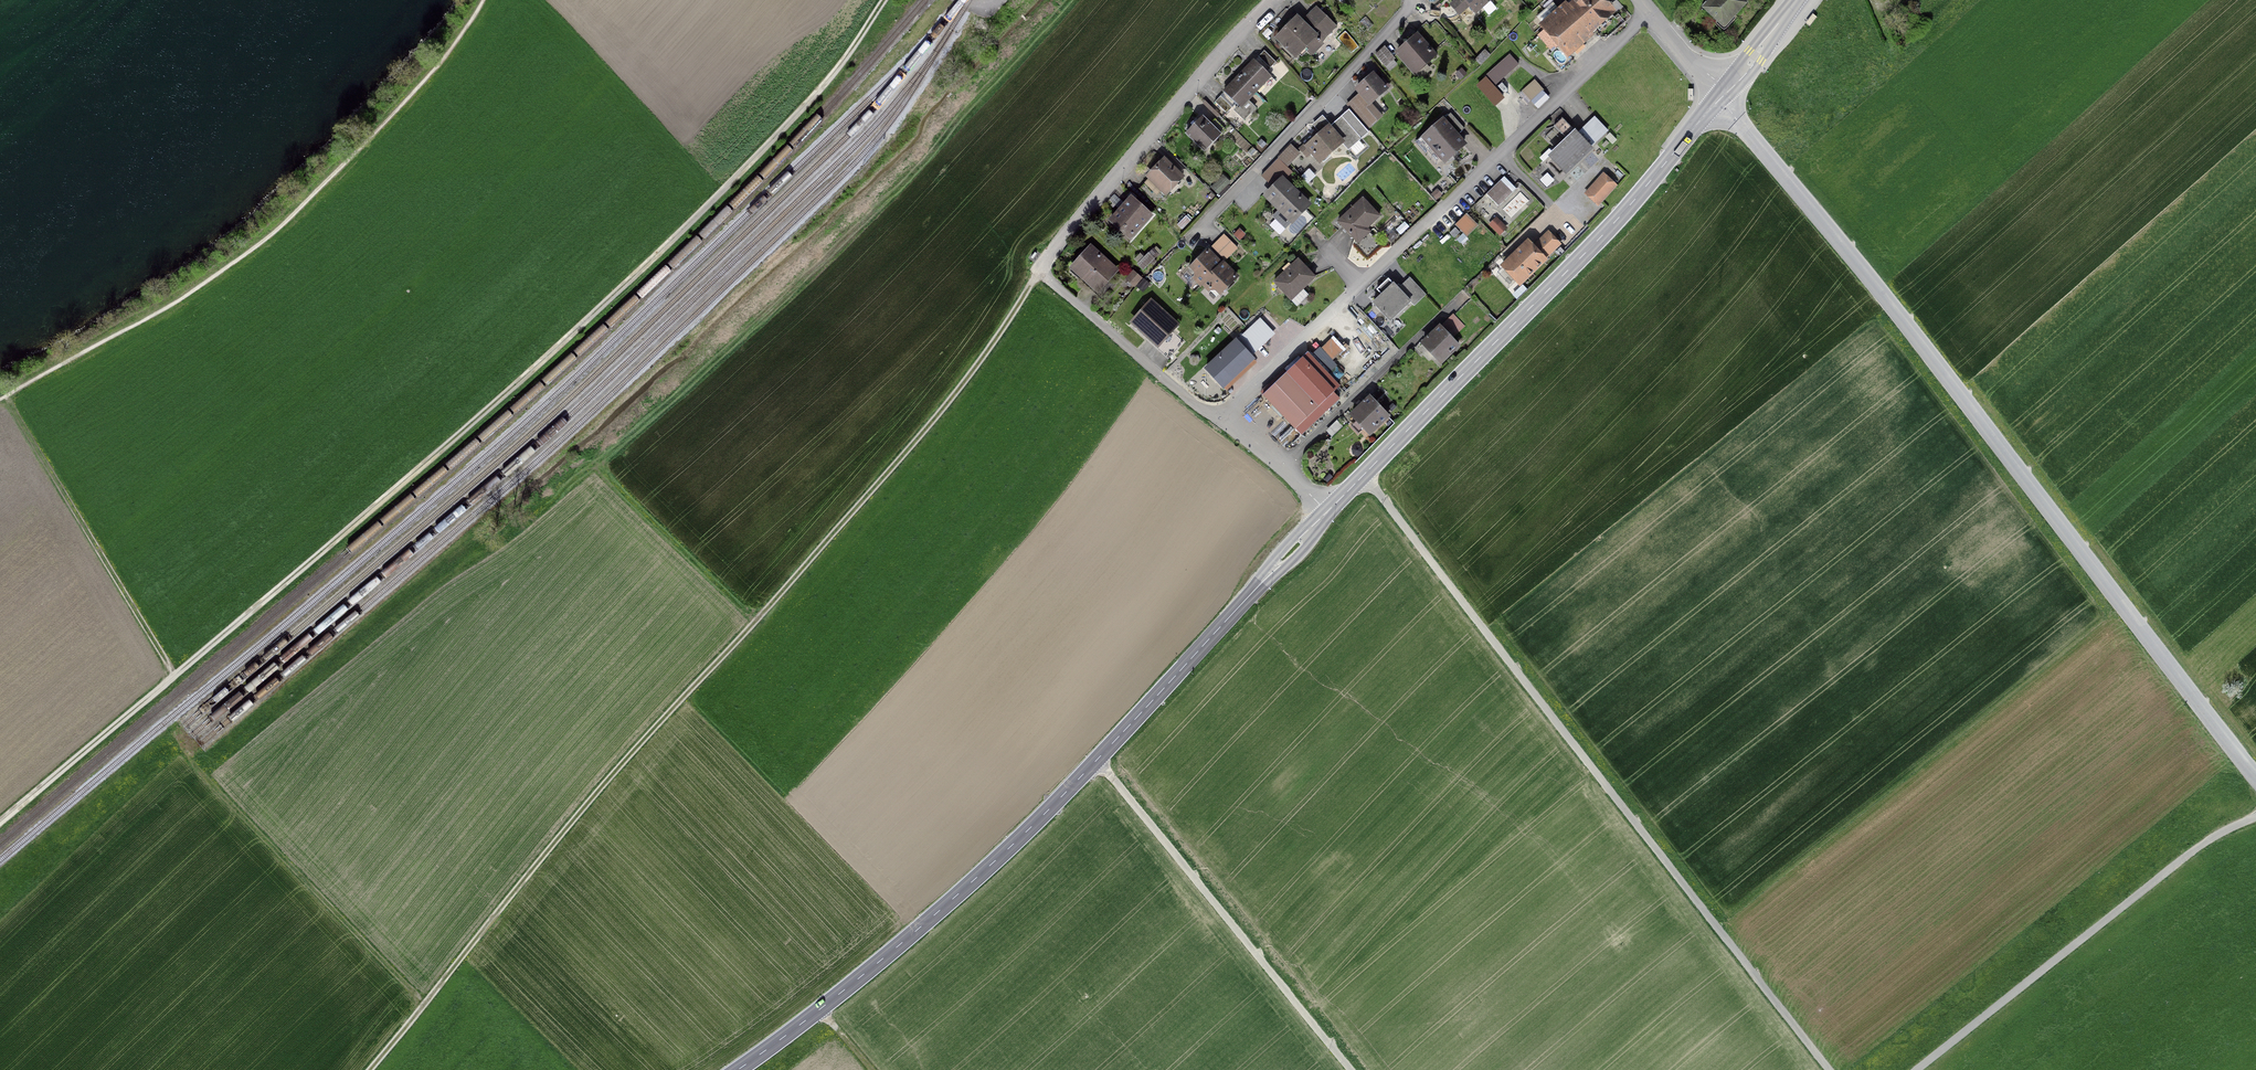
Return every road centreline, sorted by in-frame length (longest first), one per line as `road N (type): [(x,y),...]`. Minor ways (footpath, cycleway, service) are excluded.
road 1 (track): [(0,820),(621,288),(775,138),(884,0)]
road 2 (track): [(1039,270),(912,442),(571,820),(368,1069)]
road 3 (unclassified): [(2255,776),(1722,95)]
road 4 (primary): [(1327,513),(981,877),(739,1069)]
road 5 (track): [(1831,1069),(1364,476)]
road 6 (track): [(475,0),(389,119),(259,251),(204,290),(0,398)]
road 7 (residential): [(1266,0),(1154,118),(1039,270),(1197,406),(1222,417)]
road 8 (residential): [(1222,417),(1649,12)]
road 9 (primary): [(1722,95),(1626,211),(1327,513)]
road 10 (track): [(2255,815),(2196,846),(1919,1069)]
road 11 (track): [(1350,1069),(1097,762)]
road 12 (track): [(424,1001),(233,810),(183,750)]
road 13 (track): [(5,396),(171,679)]
road 14 (residential): [(1193,227),(1414,0)]
road 15 (residential): [(1222,417),(1327,513)]
road 16 (primary): [(1798,0),(1722,95)]

